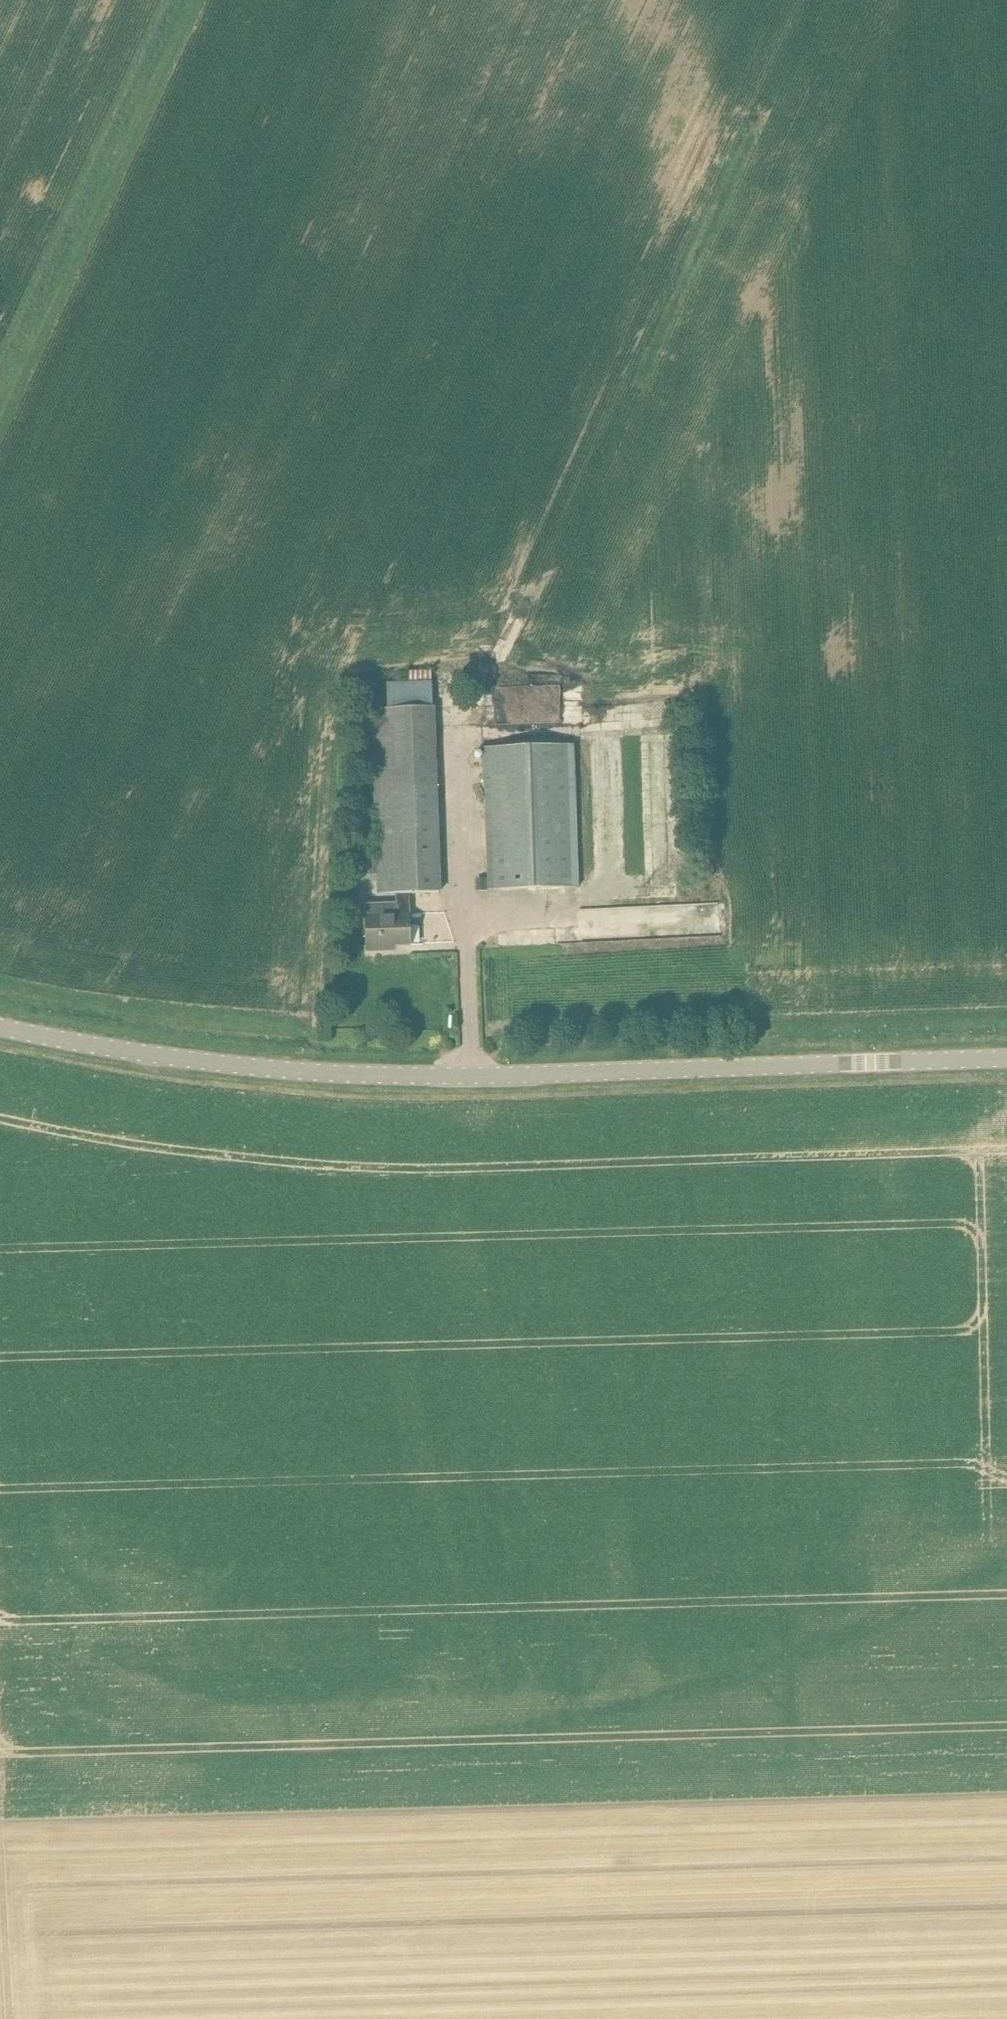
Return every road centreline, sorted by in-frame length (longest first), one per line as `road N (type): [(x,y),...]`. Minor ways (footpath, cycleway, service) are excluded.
road 1 (unclassified): [(1006,1061),(416,1079),(261,1074),(0,1028)]

